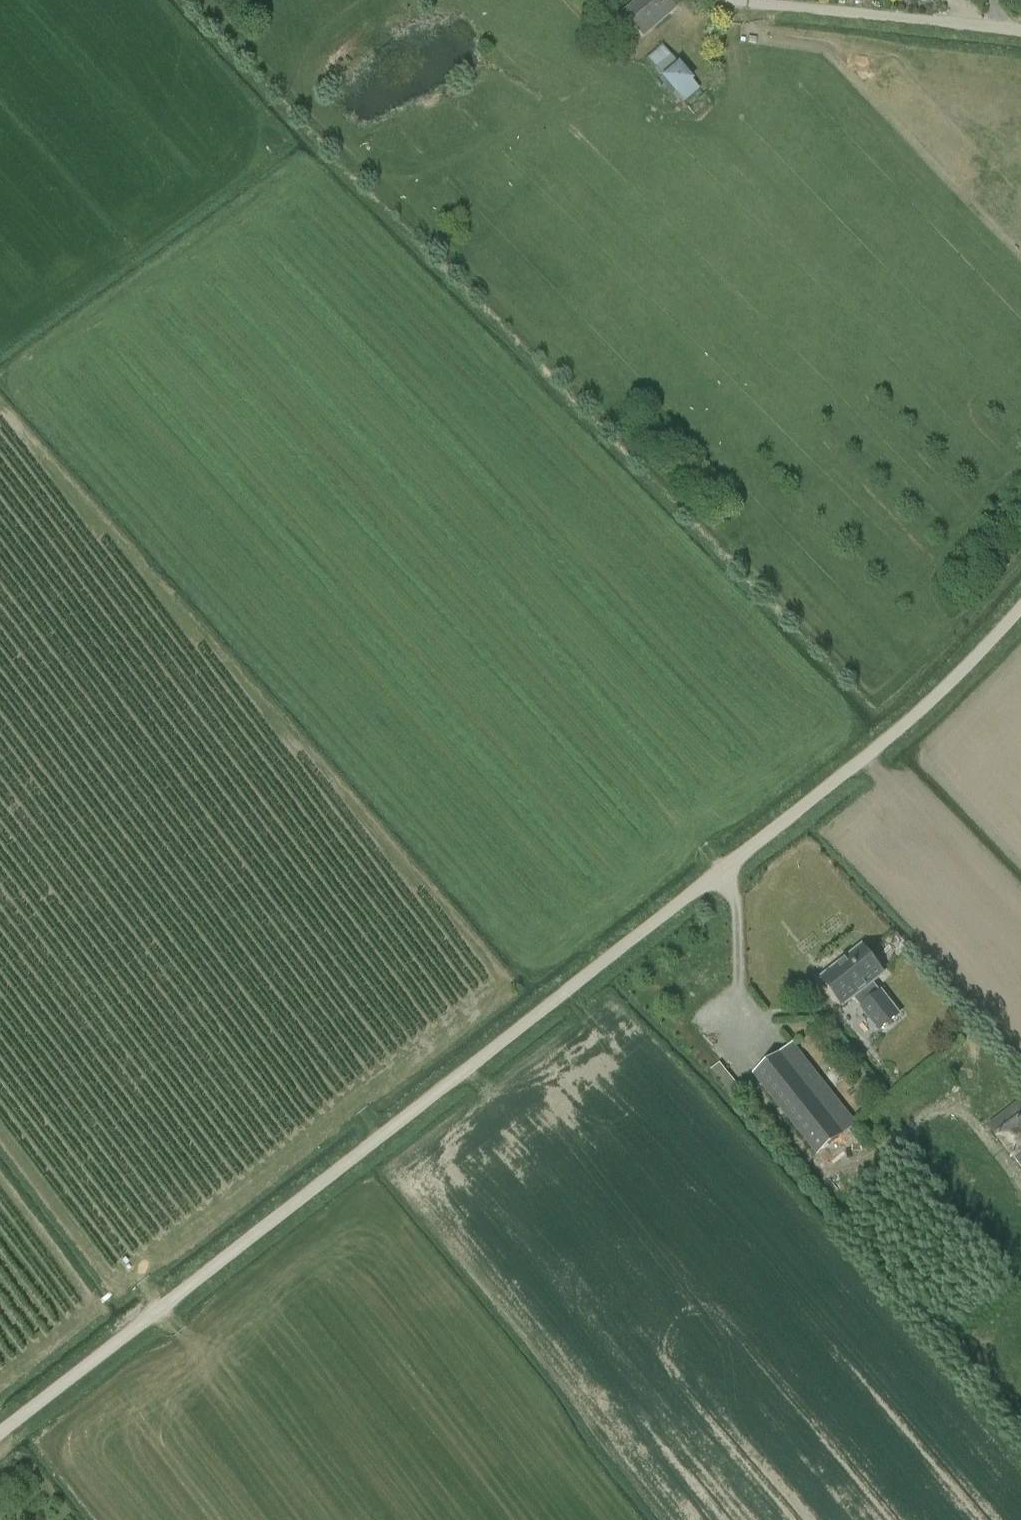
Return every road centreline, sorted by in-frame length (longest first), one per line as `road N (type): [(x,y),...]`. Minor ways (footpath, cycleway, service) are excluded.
road 1 (unclassified): [(0,1434),(876,755),(1020,613)]
road 2 (residential): [(1020,32),(733,0)]

